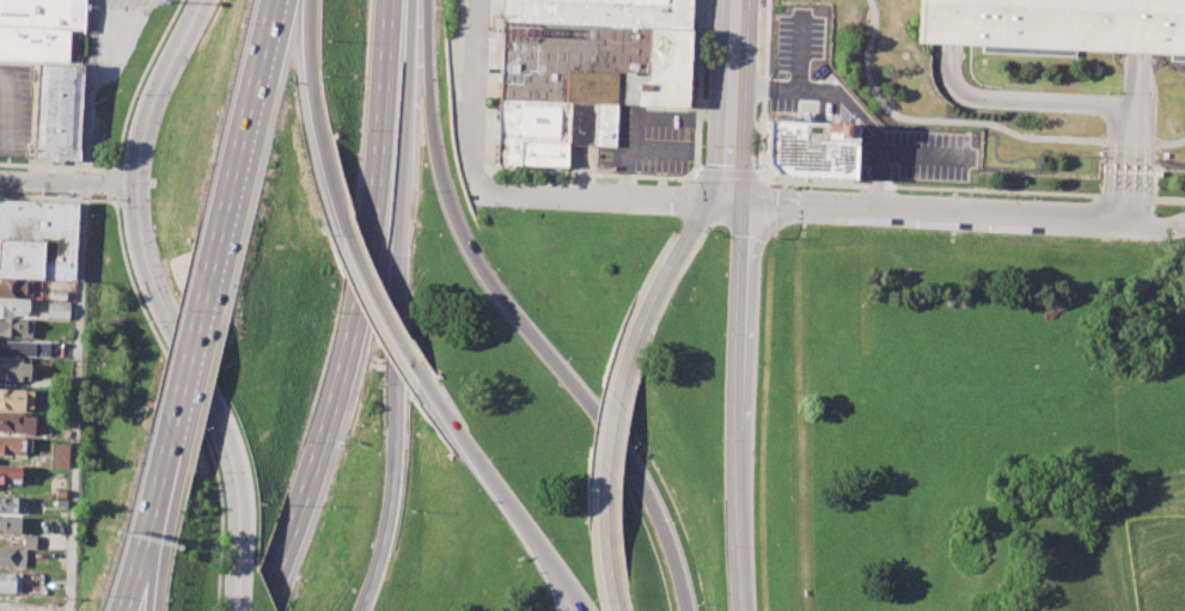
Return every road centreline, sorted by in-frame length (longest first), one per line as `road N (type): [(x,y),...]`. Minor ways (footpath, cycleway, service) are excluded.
road 1 (motorway): [(684,610),(643,475),(453,221),(429,112),(419,0)]
road 2 (tertiary): [(233,610),(237,499),(220,423),(138,234),(145,126),(200,0)]
road 3 (motorway): [(362,610),(393,484),(414,0)]
road 4 (motorway): [(267,587),(328,426),(352,331),(371,231),(389,0)]
road 5 (residential): [(1184,222),(1157,228),(1125,220),(727,206)]
road 6 (secondary): [(746,610),(741,238),(727,206)]
road 7 (secondary): [(656,298),(623,363),(604,470),(610,585)]
road 8 (motorway): [(415,367),(583,610)]
road 9 (motorway): [(281,0),(219,243)]
road 10 (motorway): [(303,0),(314,108),(344,227)]
road 11 (residential): [(949,45),(952,81),(971,94),(1136,105)]
road 12 (motorway): [(219,243),(171,440)]
road 13 (residential): [(482,0),(477,185)]
road 14 (residential): [(1125,220),(1141,55)]
road 15 (motorway): [(344,227),(415,367)]
road 16 (residential): [(627,200),(485,193),(477,185)]
road 17 (residential): [(135,188),(0,181)]

